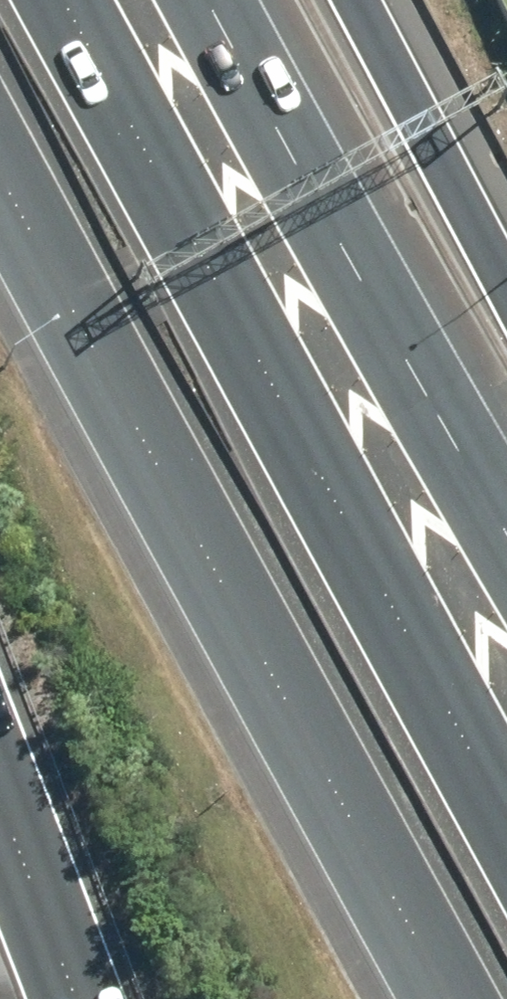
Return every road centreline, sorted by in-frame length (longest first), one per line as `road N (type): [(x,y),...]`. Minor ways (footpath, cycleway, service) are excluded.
road 1 (motorway): [(447,998),(0,165)]
road 2 (motorway): [(62,0),(506,817)]
road 3 (motorway): [(210,0),(378,313),(506,531)]
road 4 (motorway): [(373,0),(506,271)]
road 5 (motorway): [(75,998),(0,803)]

